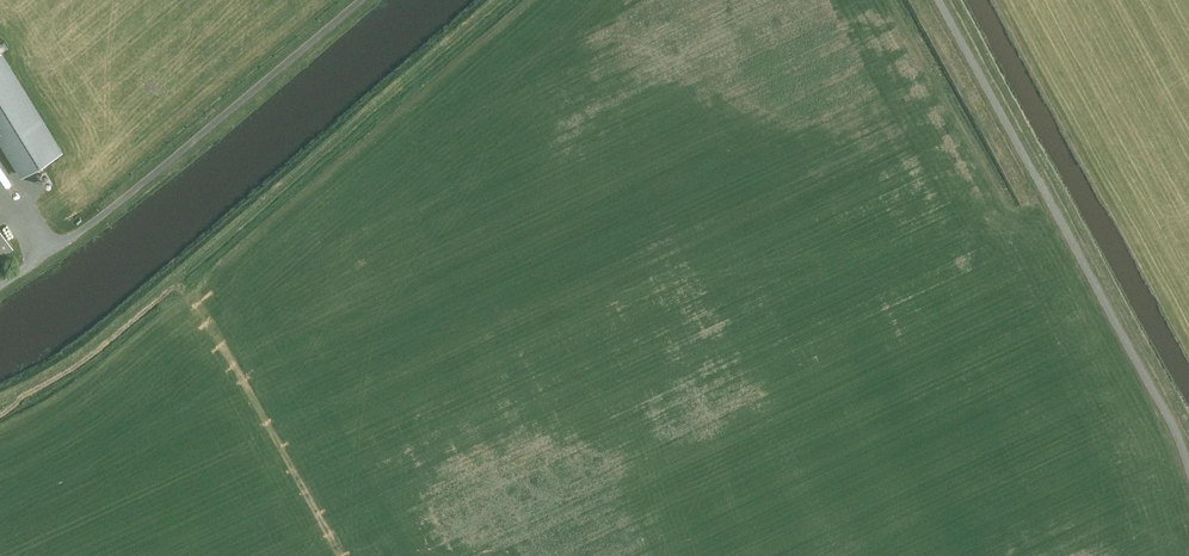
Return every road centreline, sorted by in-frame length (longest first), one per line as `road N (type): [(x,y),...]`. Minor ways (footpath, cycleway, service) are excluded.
road 1 (unclassified): [(0,285),(99,218),(362,0)]

